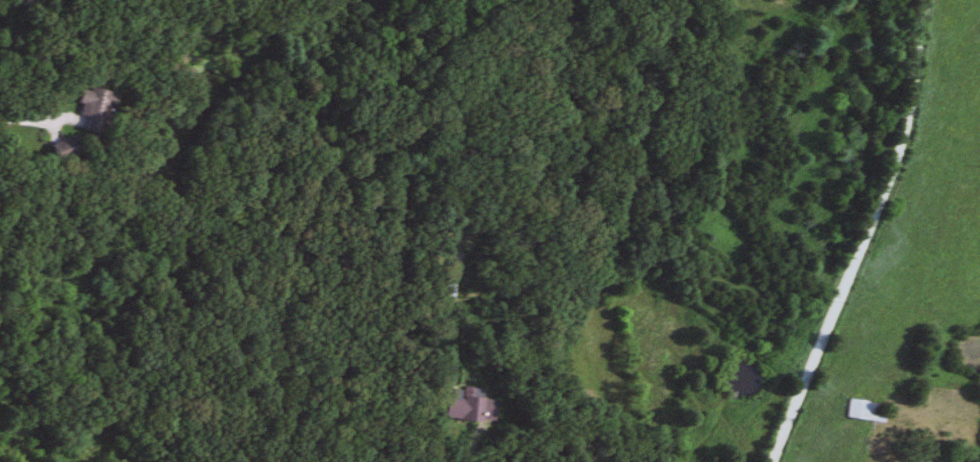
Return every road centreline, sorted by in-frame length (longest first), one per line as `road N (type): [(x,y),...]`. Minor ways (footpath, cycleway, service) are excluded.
road 1 (residential): [(776,461),(906,145),(925,0)]

